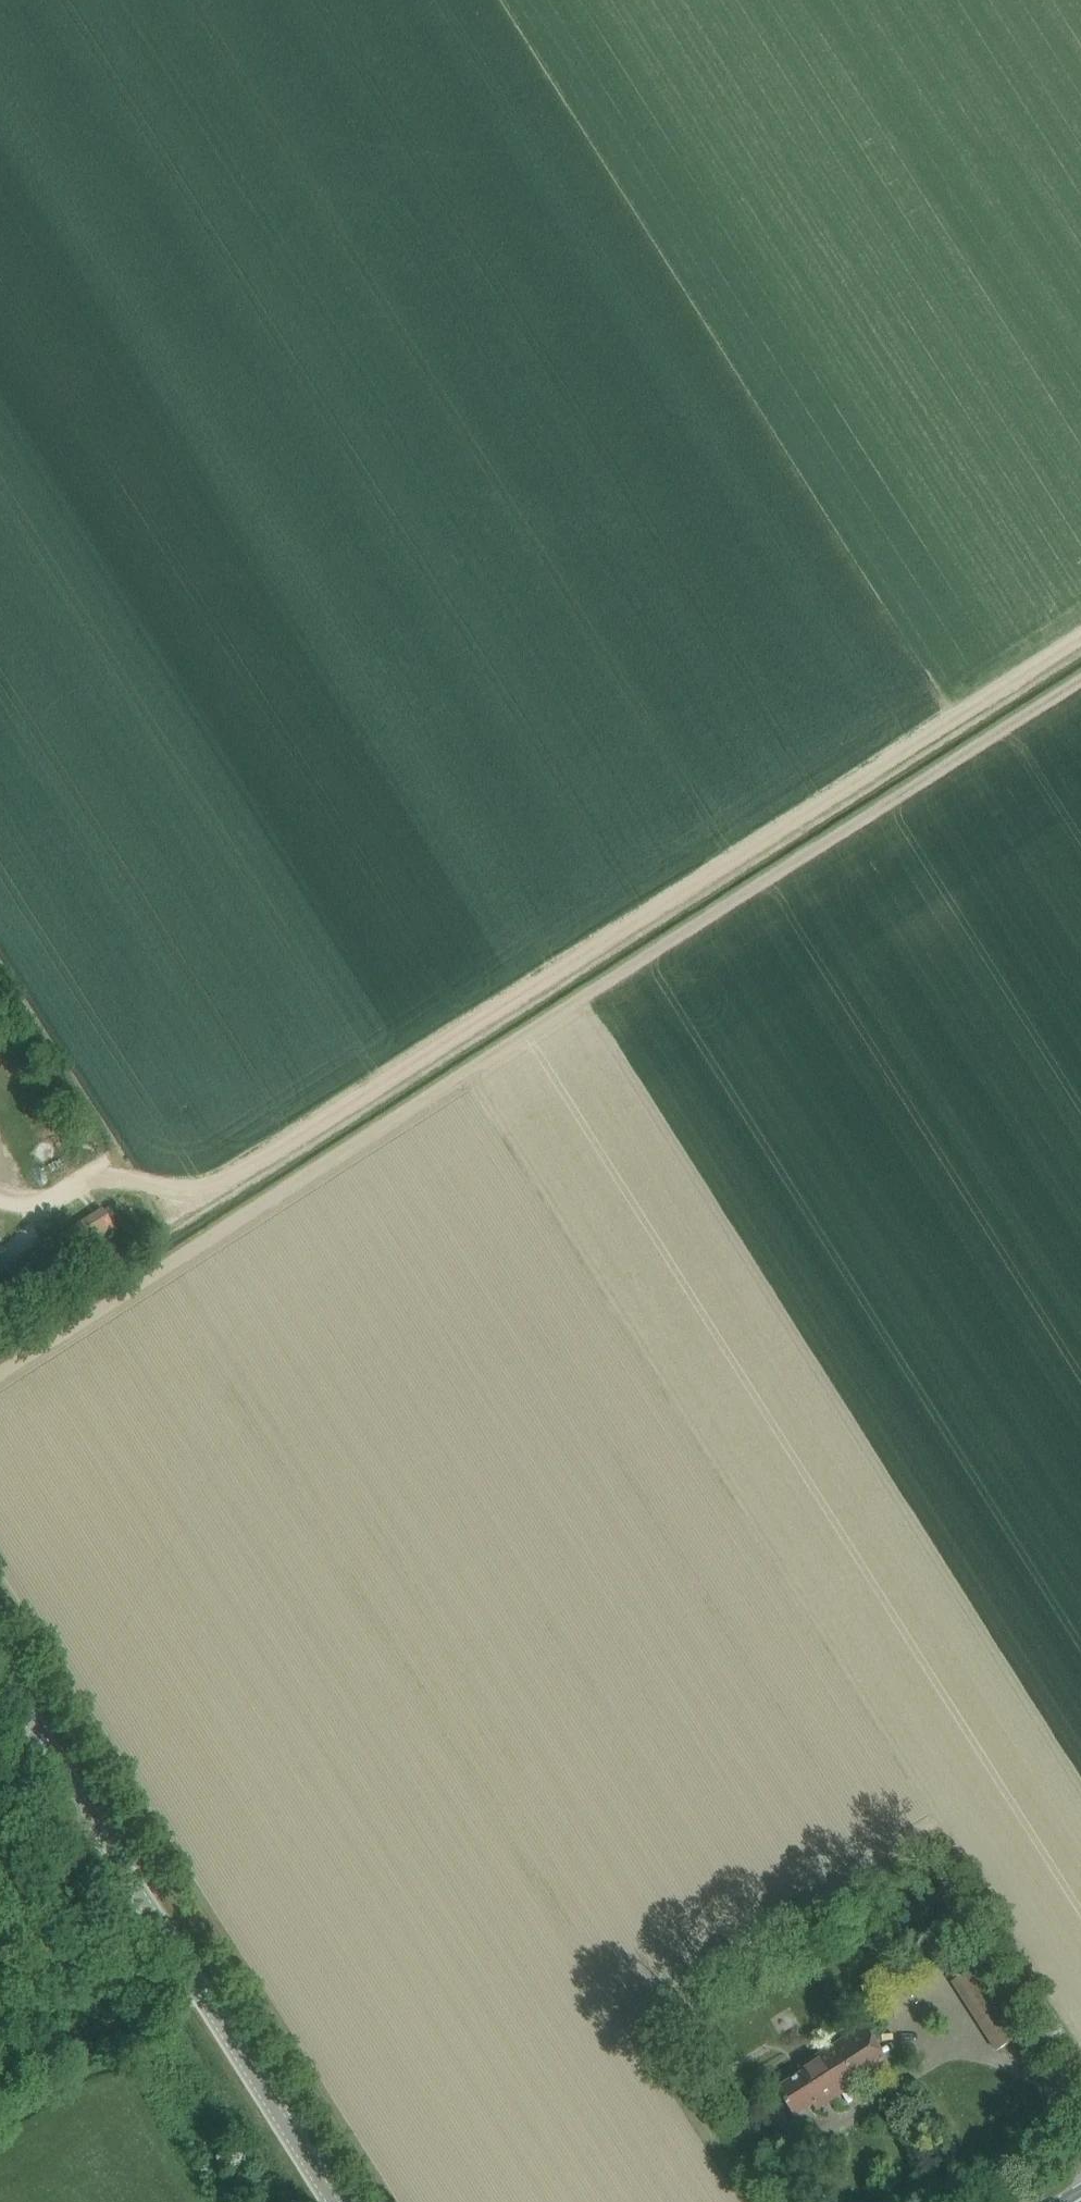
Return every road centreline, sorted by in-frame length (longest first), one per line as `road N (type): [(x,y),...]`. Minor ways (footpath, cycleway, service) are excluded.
road 1 (unclassified): [(333,2201),(0,1676)]

